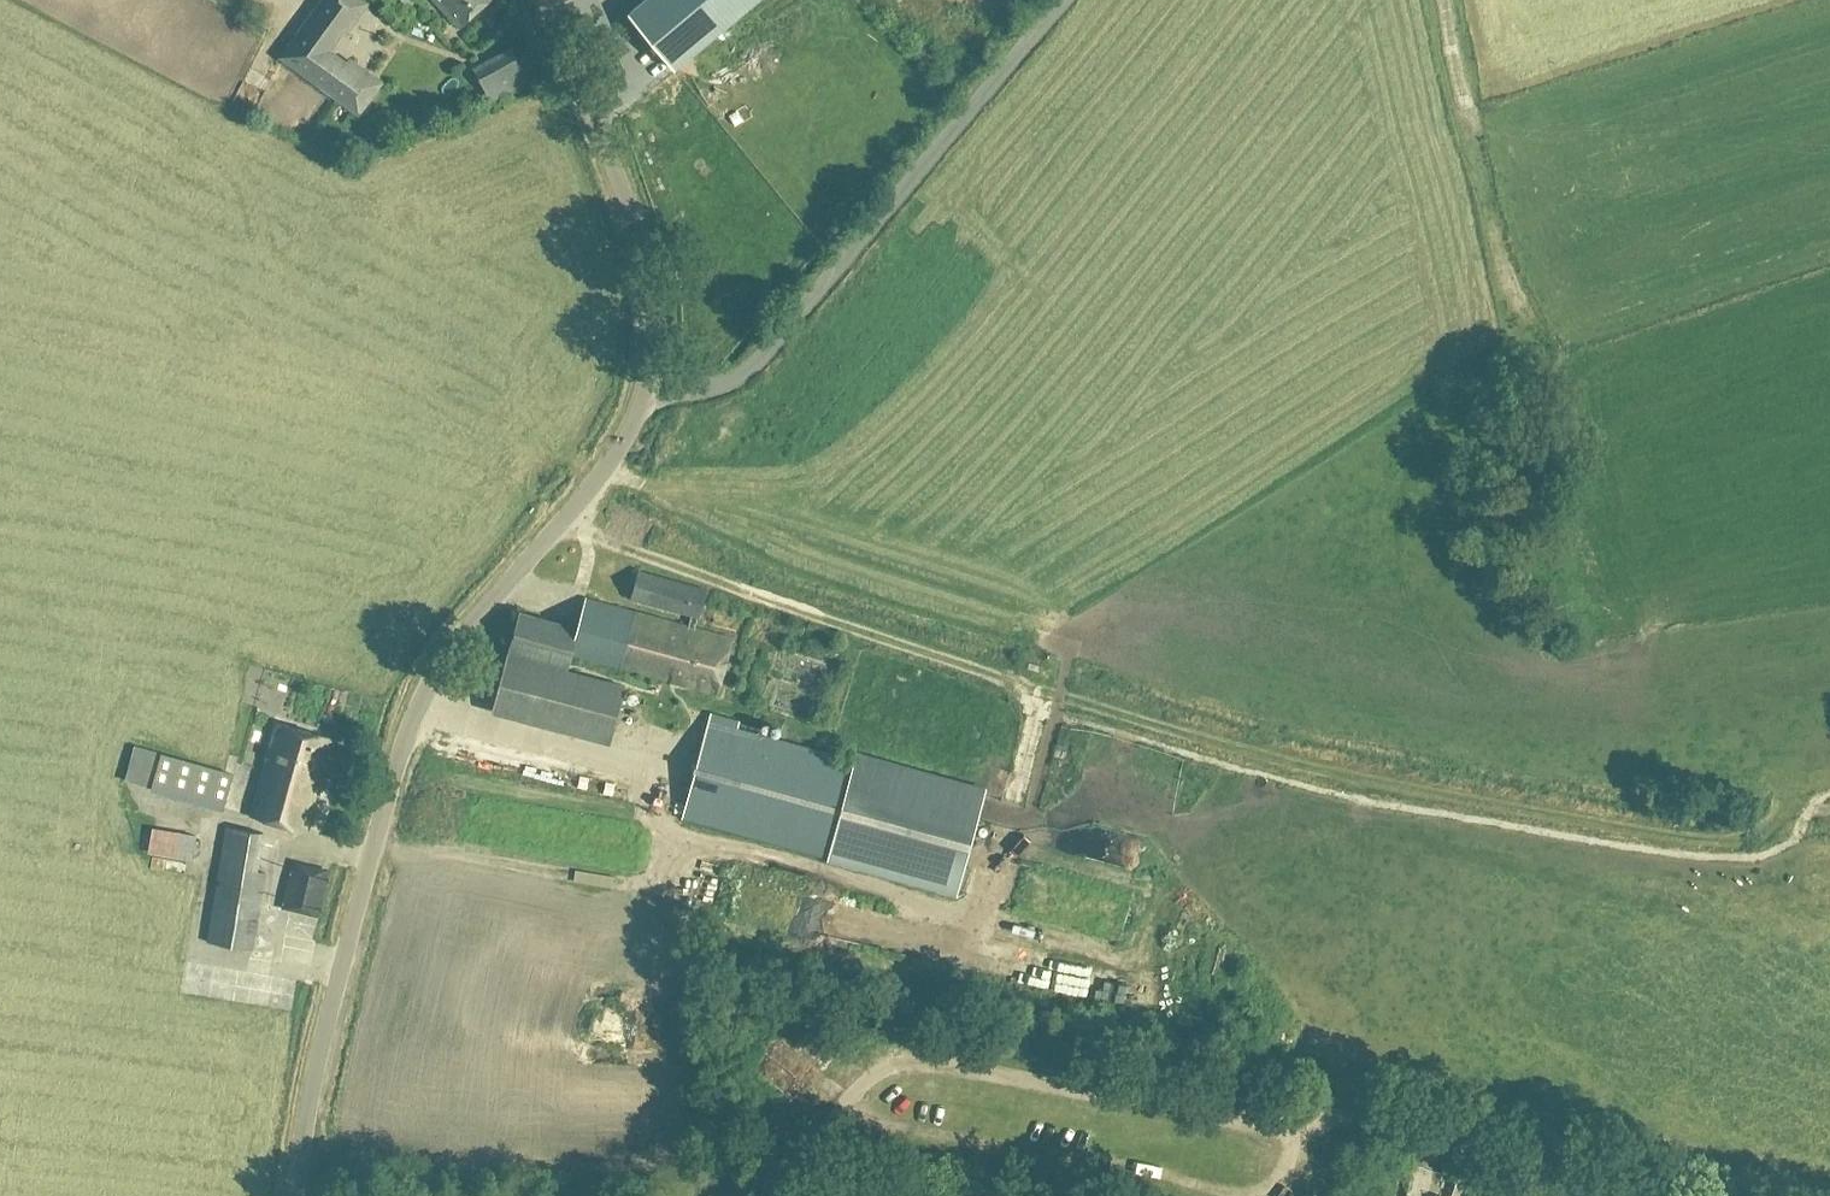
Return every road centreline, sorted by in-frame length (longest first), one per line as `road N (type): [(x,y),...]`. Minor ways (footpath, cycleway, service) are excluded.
road 1 (unclassified): [(297,1195),(316,1074),(387,778),(421,686),(610,463),(643,415),(650,381),(638,228),(546,0)]

